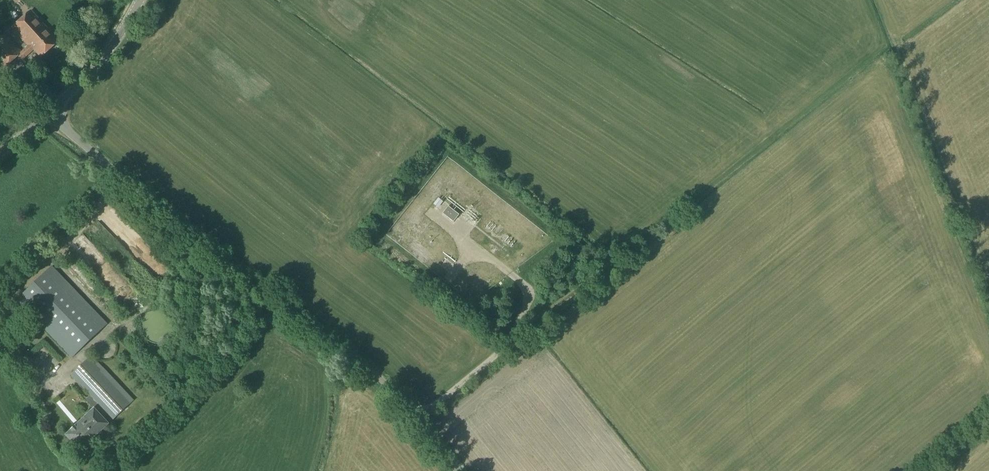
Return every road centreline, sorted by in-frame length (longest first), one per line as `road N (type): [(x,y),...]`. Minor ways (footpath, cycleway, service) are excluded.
road 1 (unclassified): [(458,470),(381,380),(193,237),(50,110)]
road 2 (tertiary): [(50,110),(107,54),(142,0)]

